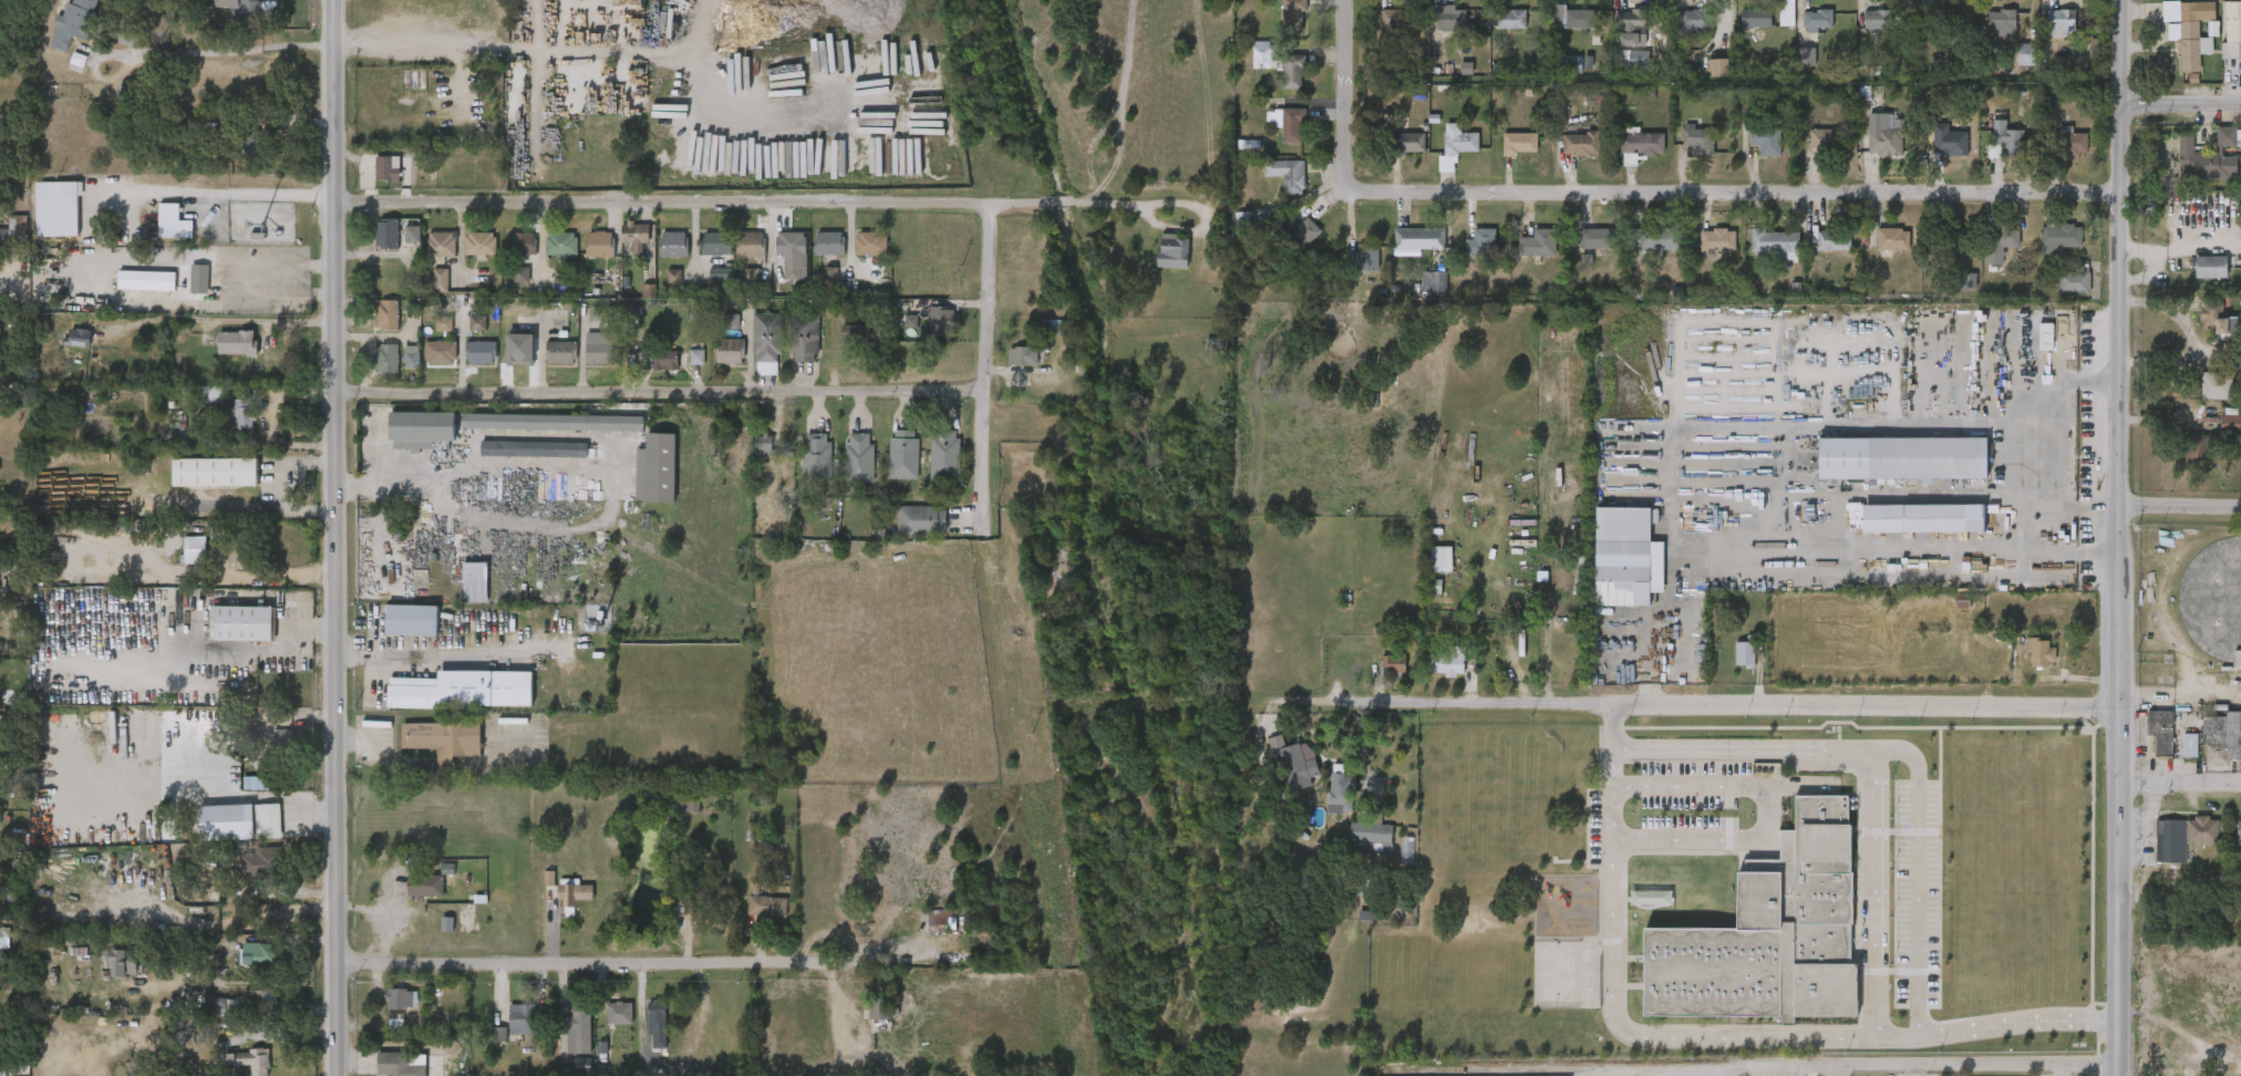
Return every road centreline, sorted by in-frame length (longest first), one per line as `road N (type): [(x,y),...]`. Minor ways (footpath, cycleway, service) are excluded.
road 1 (secondary): [(334,0),(336,1075)]
road 2 (residential): [(335,201),(1201,209)]
road 3 (residential): [(1316,703),(2117,704)]
road 4 (residential): [(1344,192),(2124,194)]
road 5 (residential): [(335,392),(984,392)]
road 6 (tertiary): [(2119,507),(2116,1075)]
road 7 (tertiary): [(2122,0),(2119,507)]
road 8 (residential): [(334,963),(833,964)]
road 9 (residential): [(969,205),(989,216),(982,513)]
road 10 (residential): [(1347,0),(1344,192)]
road 11 (residential): [(2118,783),(2240,785)]
road 12 (residential): [(2119,507),(2240,505)]

